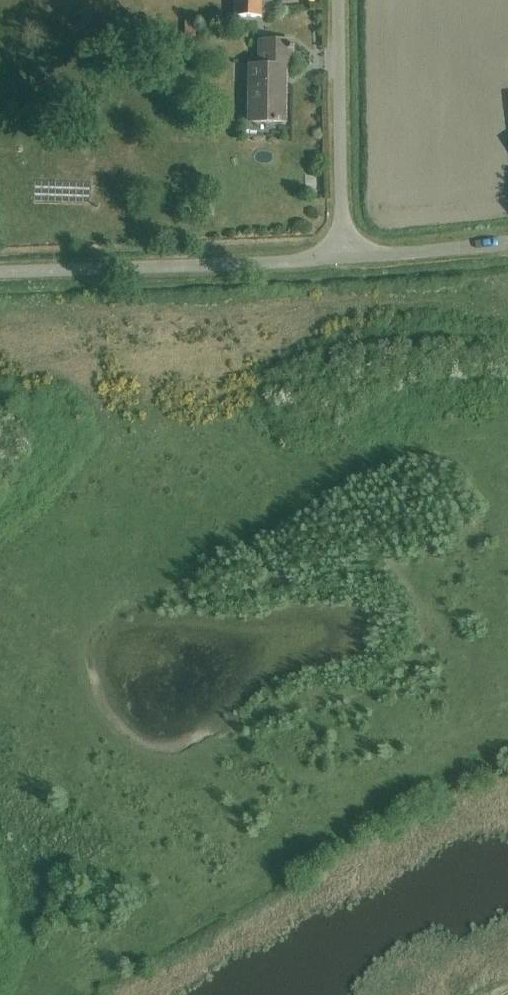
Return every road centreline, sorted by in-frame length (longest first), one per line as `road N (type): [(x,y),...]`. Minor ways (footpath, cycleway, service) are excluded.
road 1 (unclassified): [(0,272),(343,256)]
road 2 (unclassified): [(343,256),(339,0)]
road 3 (unclassified): [(343,256),(507,242)]

